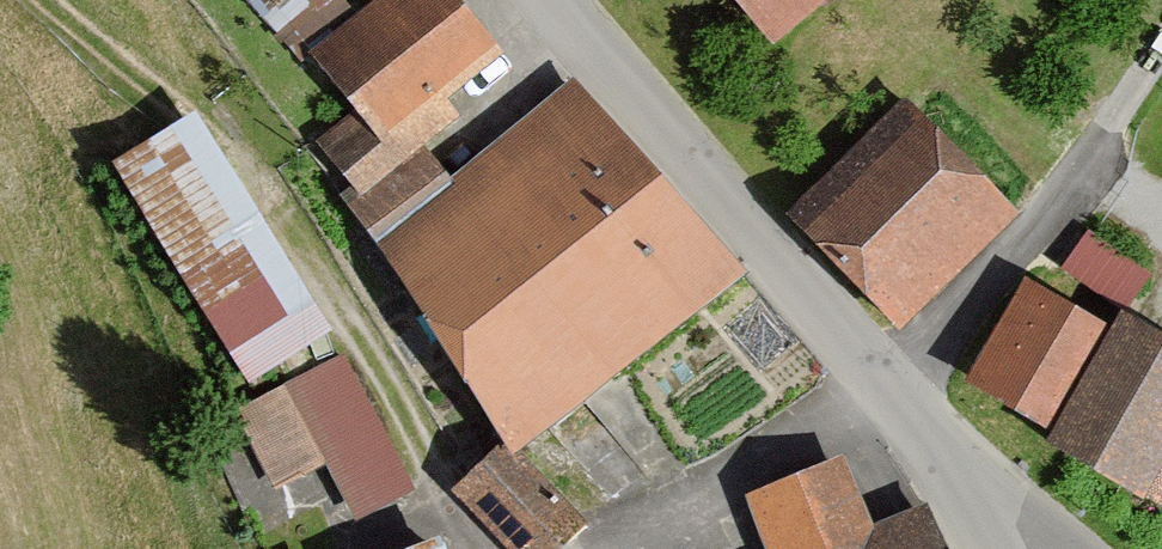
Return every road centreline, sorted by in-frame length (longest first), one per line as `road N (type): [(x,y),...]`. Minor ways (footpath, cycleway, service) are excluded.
road 1 (residential): [(897,396),(567,0)]
road 2 (residential): [(897,396),(1028,243),(1161,52)]
road 3 (residential): [(989,548),(897,396)]

